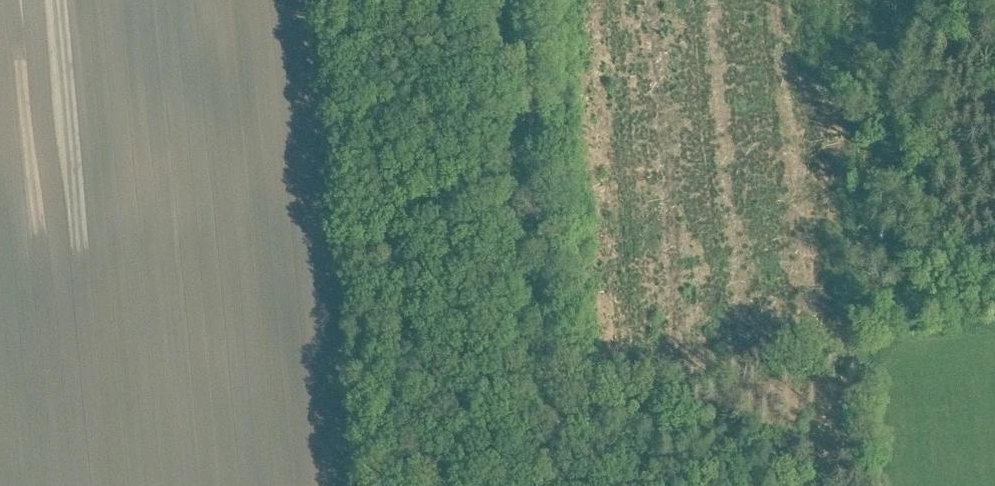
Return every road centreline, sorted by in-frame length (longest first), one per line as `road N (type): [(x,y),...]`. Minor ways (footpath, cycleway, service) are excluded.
road 1 (track): [(551,485),(511,0)]

